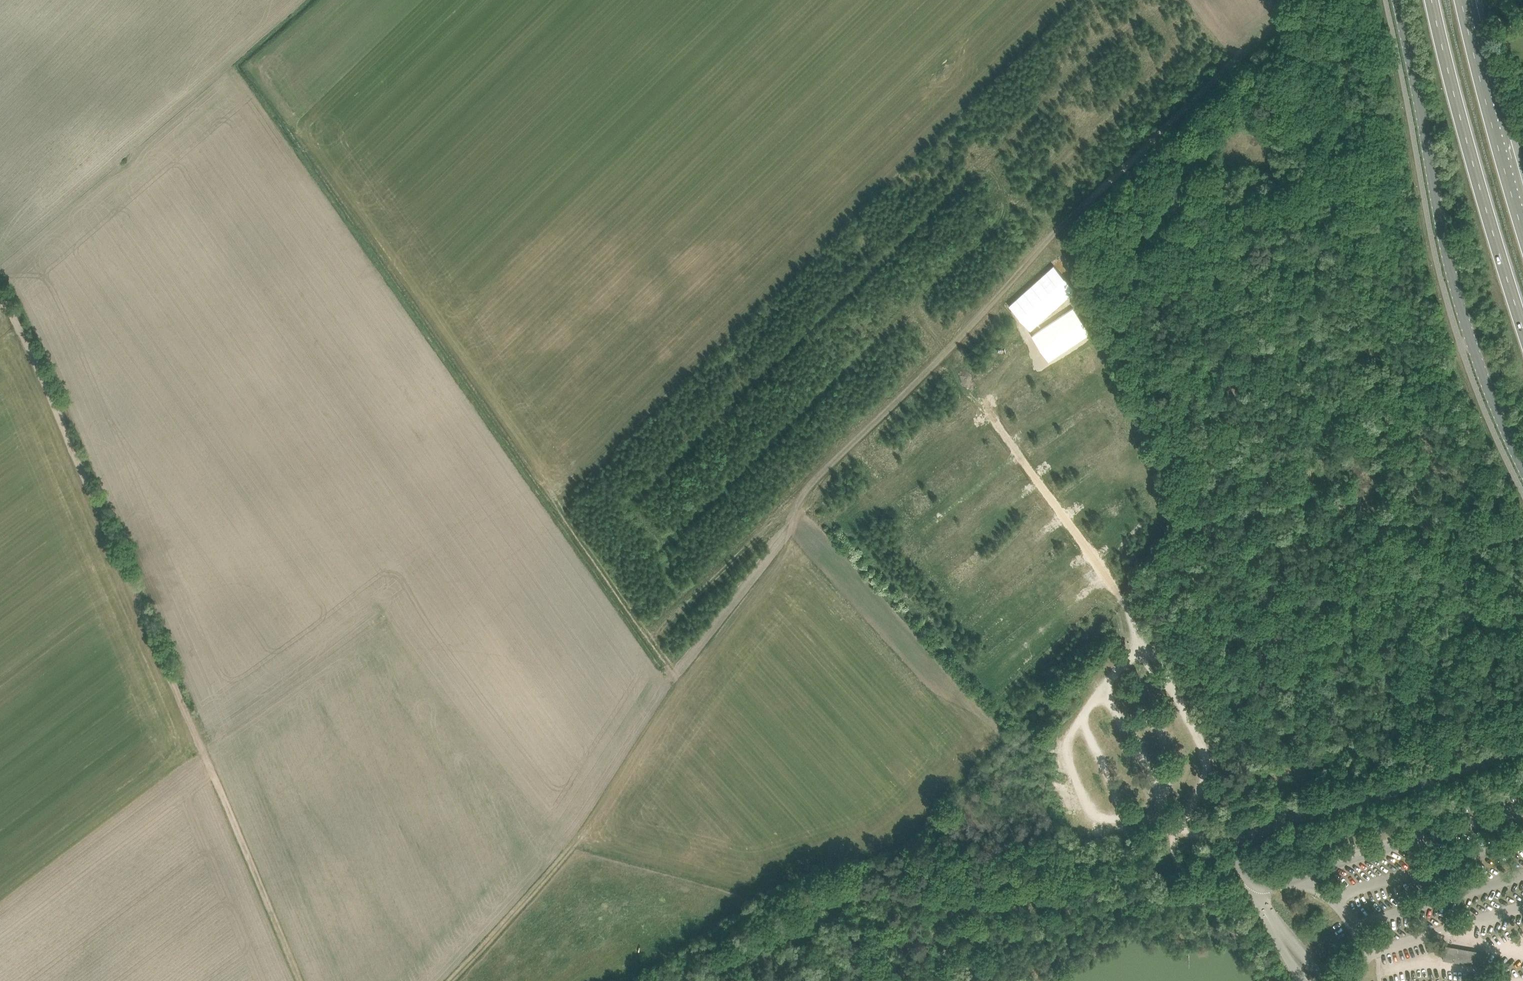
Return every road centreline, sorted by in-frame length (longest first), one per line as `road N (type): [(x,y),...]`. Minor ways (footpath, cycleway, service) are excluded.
road 1 (track): [(299,980),(0,296)]
road 2 (tertiary): [(1522,473),(1465,327),(1399,0)]
road 3 (trunk): [(1432,0),(1522,338)]
road 4 (trunk): [(1522,238),(1461,0)]

